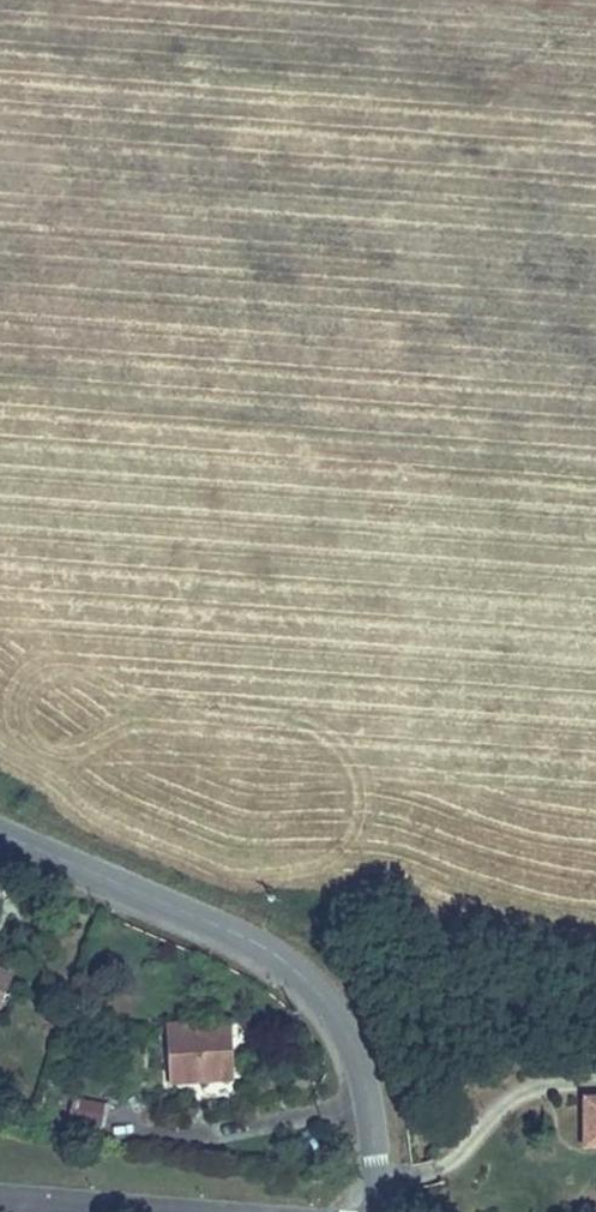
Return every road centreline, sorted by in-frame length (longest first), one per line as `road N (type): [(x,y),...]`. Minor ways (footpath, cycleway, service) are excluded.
road 1 (unclassified): [(385,1211),(358,1050),(304,977),(256,943),(0,827)]
road 2 (residential): [(162,1211),(0,1199)]

